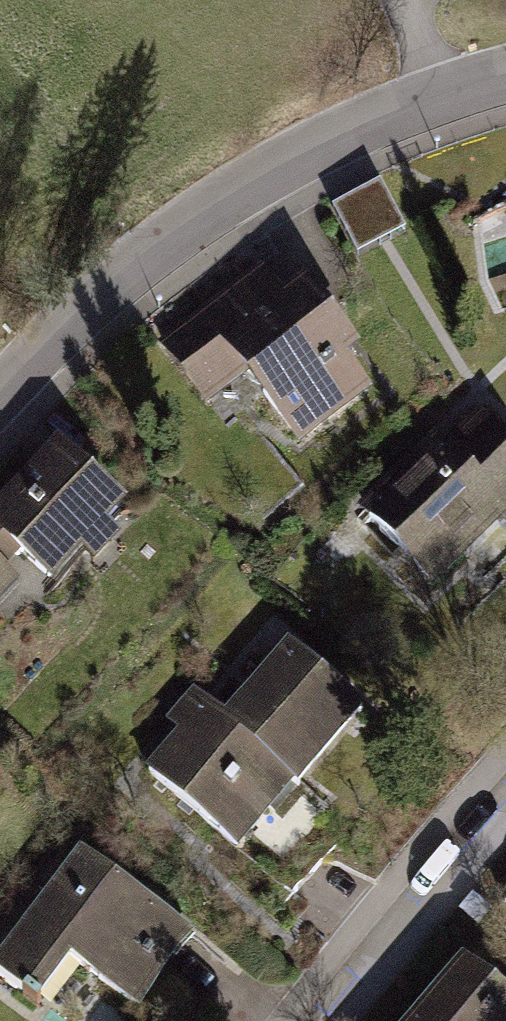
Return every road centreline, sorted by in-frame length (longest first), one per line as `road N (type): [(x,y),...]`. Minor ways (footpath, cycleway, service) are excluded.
road 1 (residential): [(0,404),(140,257),(275,172),(440,90),(505,75)]
road 2 (residential): [(324,1020),(505,806)]

